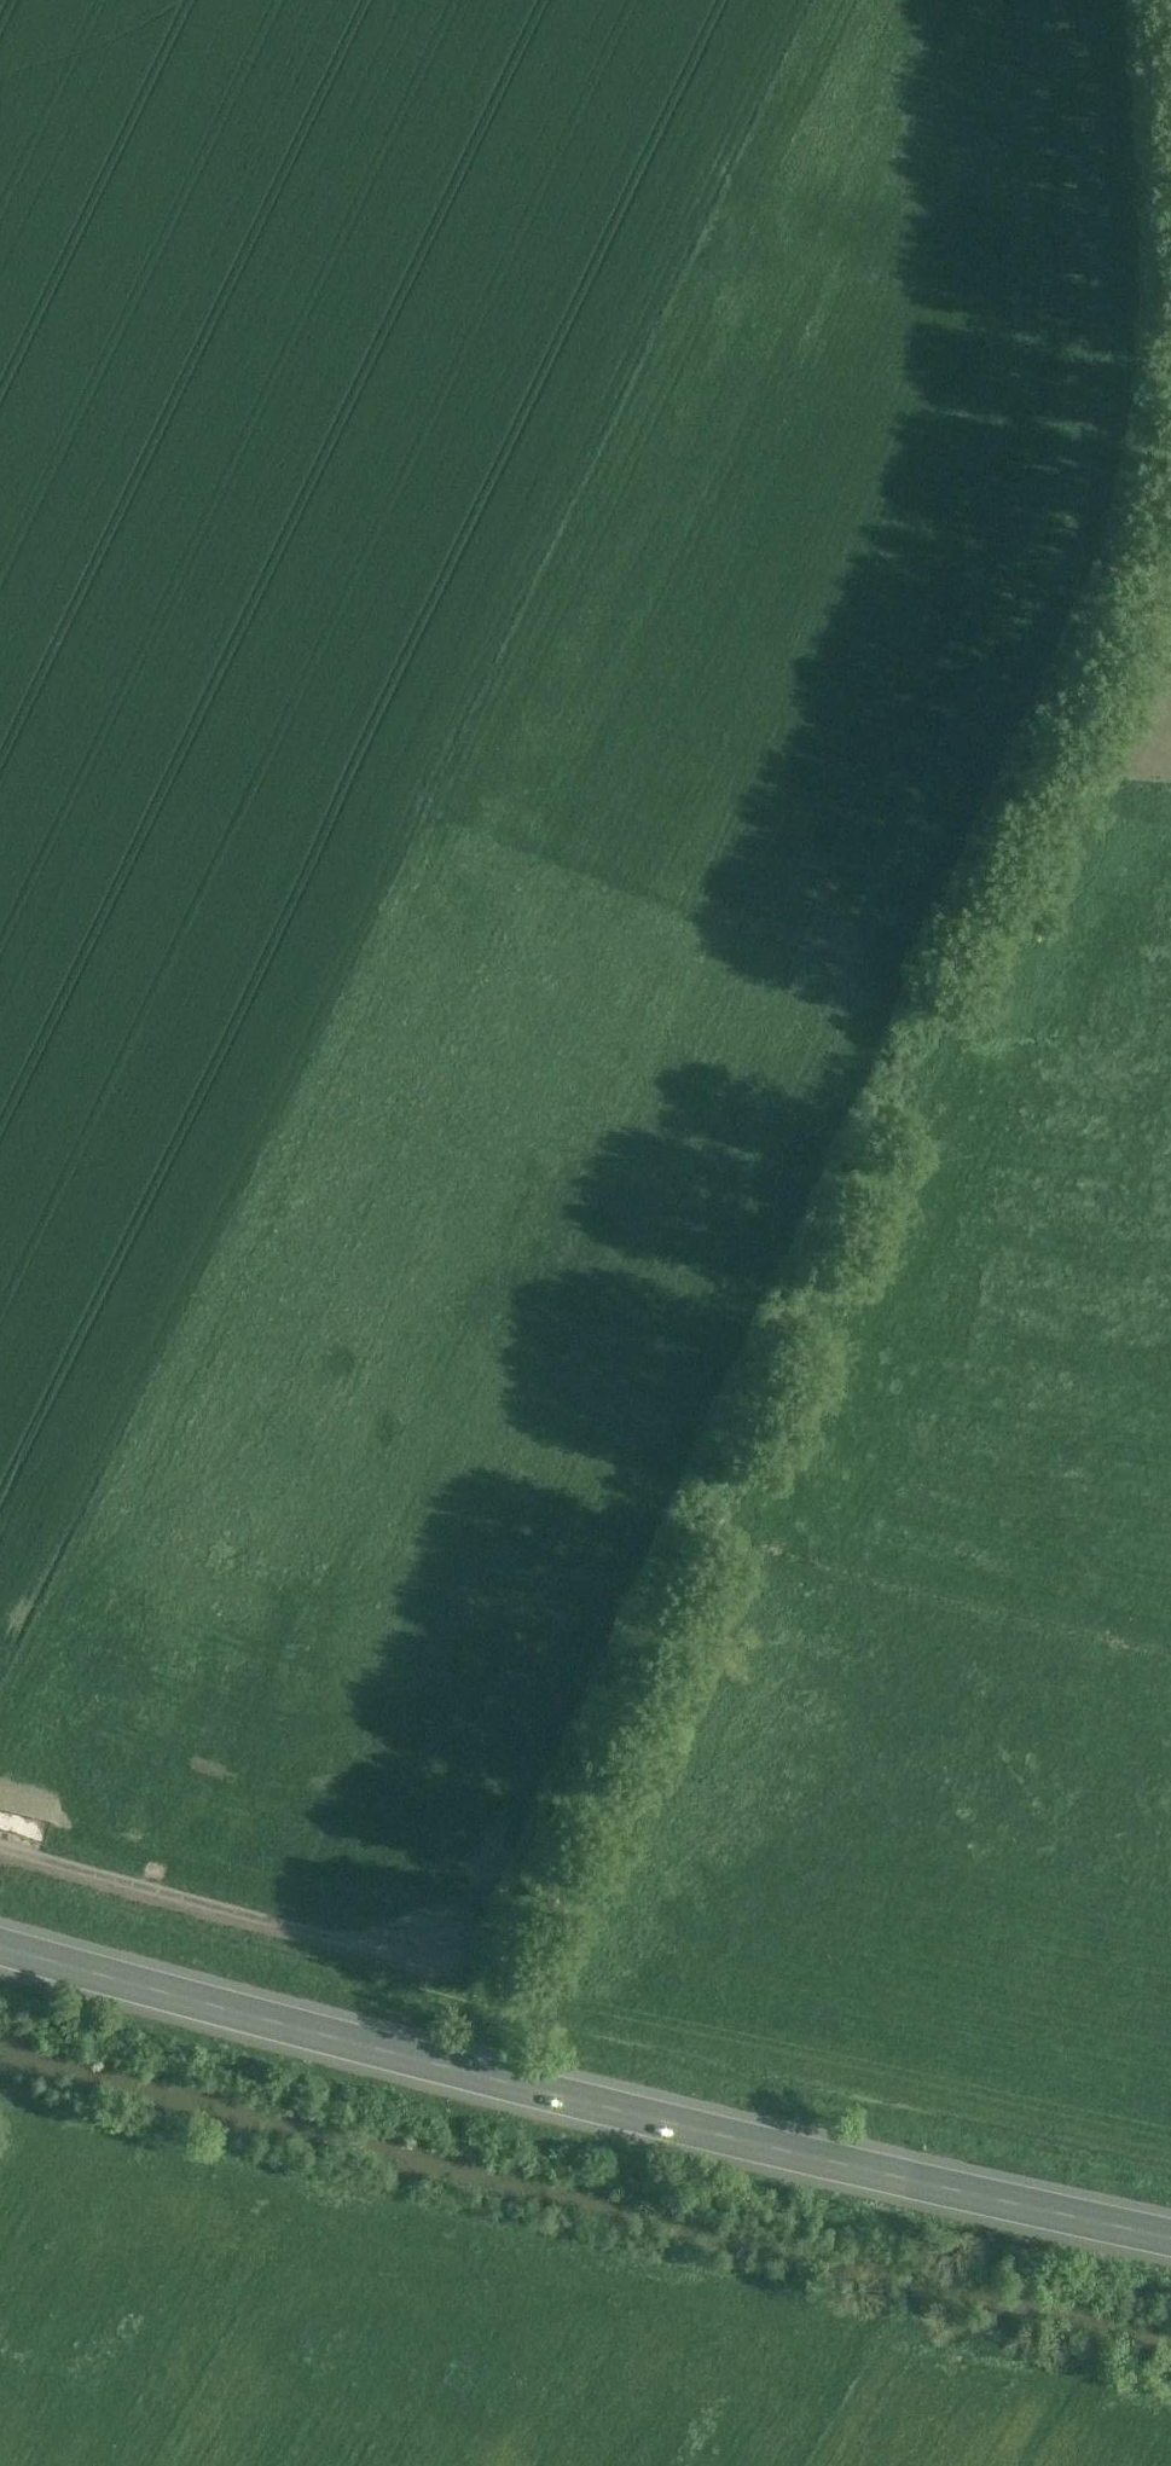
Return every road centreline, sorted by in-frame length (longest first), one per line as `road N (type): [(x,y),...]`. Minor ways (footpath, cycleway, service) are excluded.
road 1 (primary): [(1170,2236),(230,2006),(0,1942)]
road 2 (track): [(441,1940),(411,1951),(336,1939),(0,1845)]

